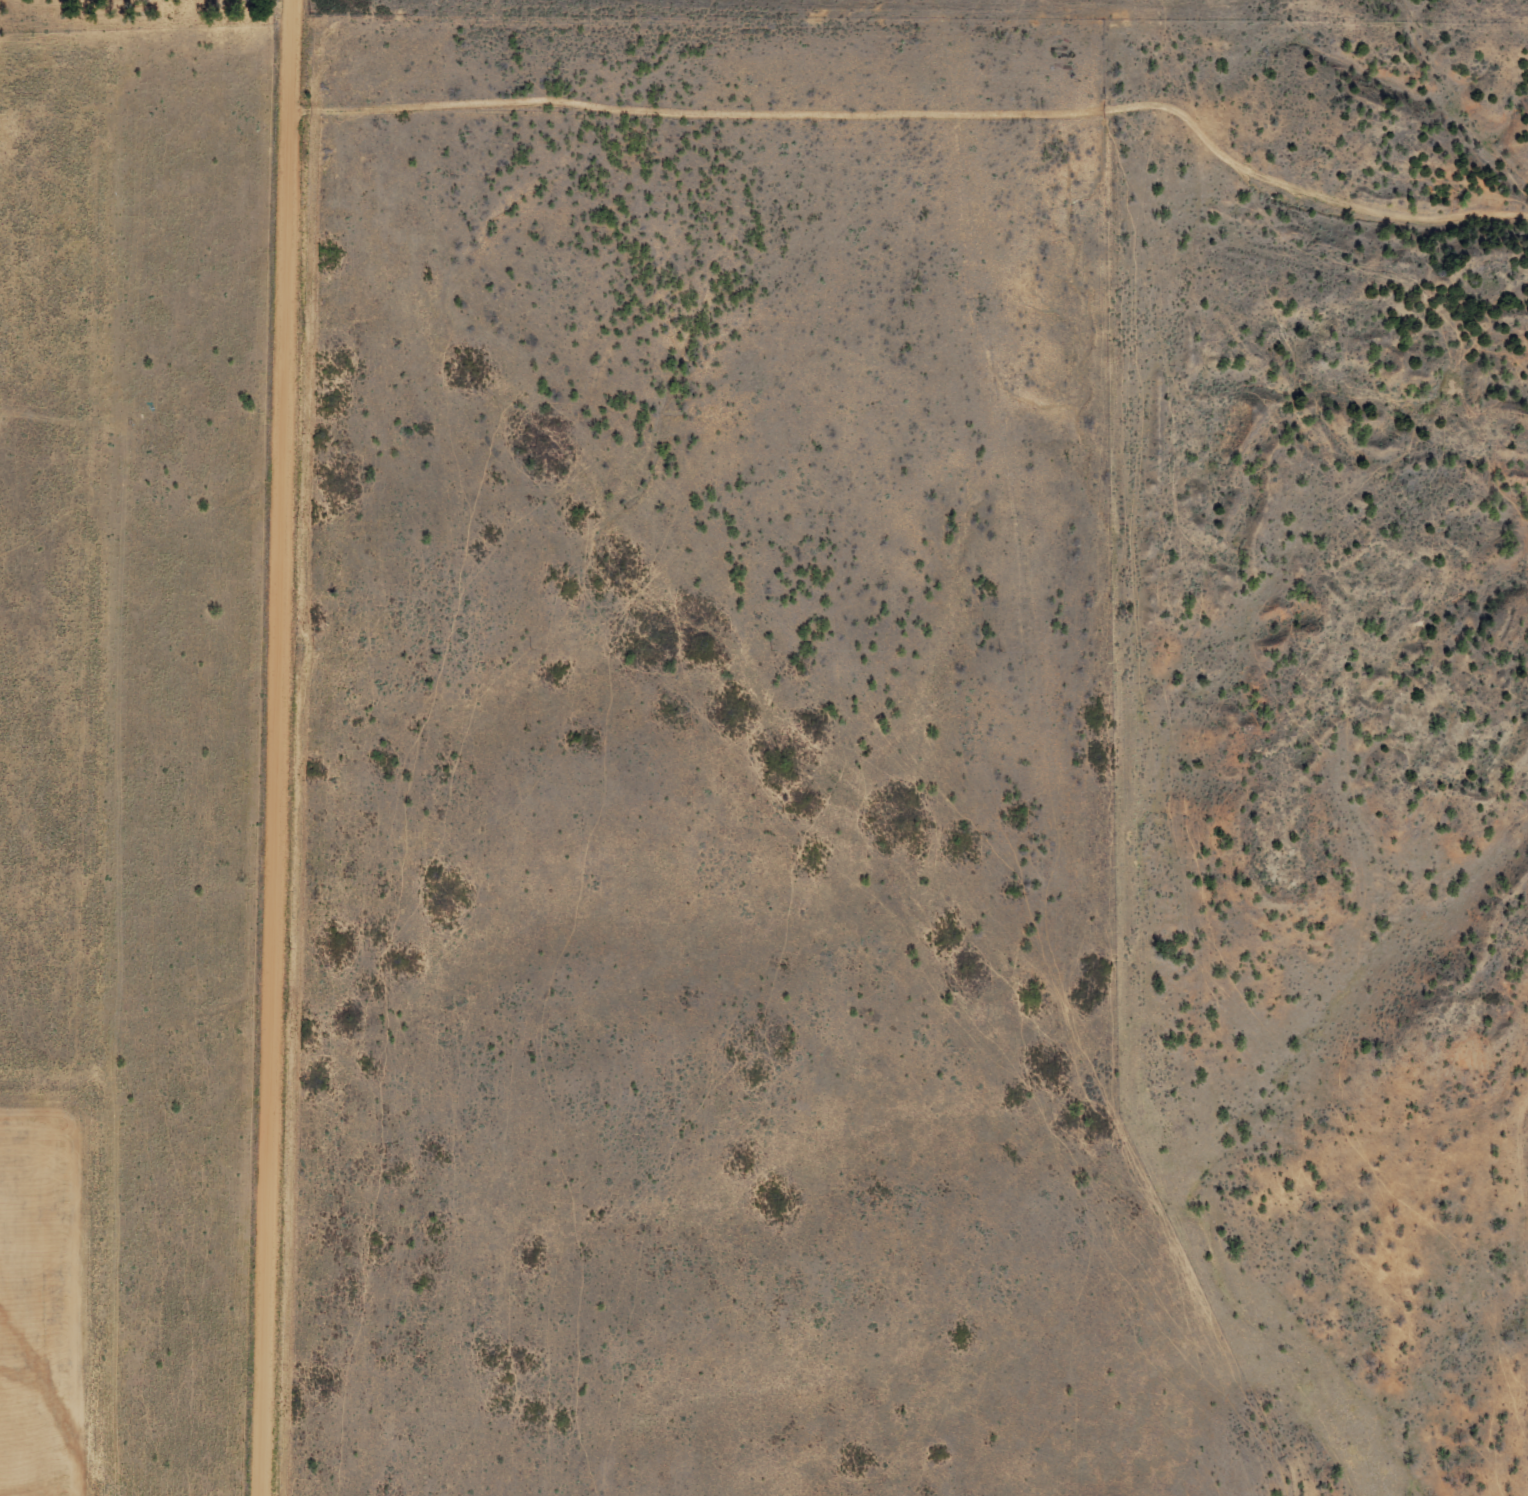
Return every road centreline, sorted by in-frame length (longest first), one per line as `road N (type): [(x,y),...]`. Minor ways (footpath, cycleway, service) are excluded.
road 1 (residential): [(263,1495),(295,0)]

